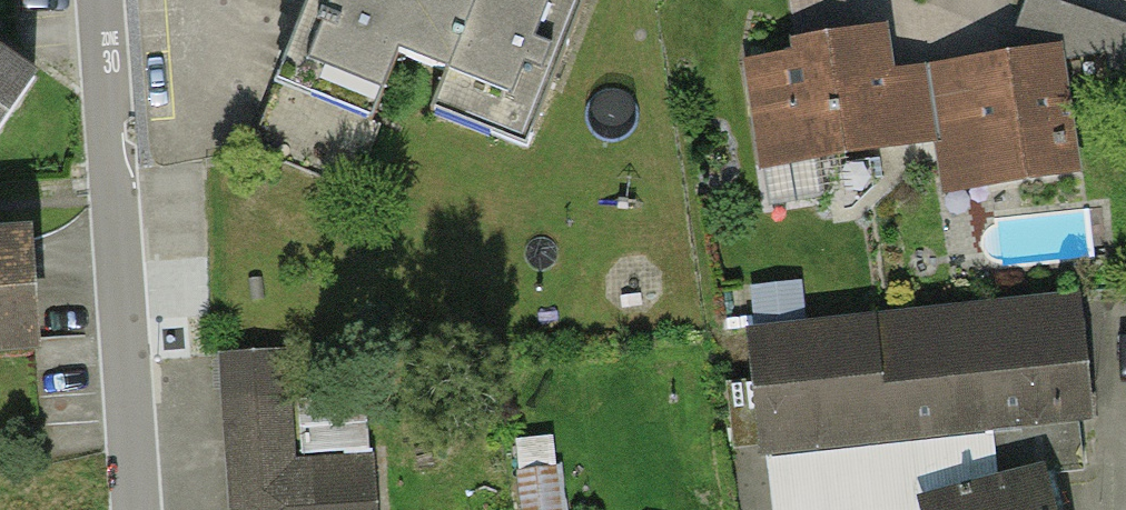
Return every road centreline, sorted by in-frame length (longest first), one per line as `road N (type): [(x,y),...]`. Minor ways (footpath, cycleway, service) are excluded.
road 1 (residential): [(138,509),(101,0)]

